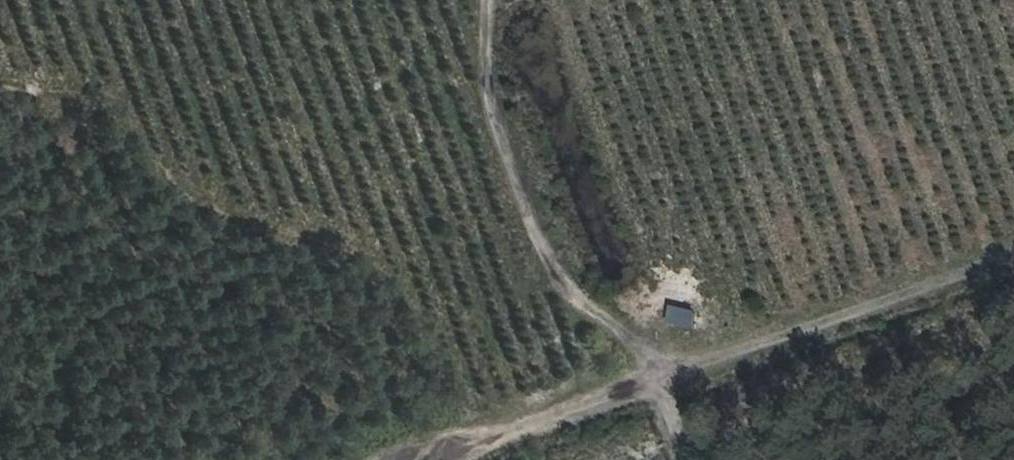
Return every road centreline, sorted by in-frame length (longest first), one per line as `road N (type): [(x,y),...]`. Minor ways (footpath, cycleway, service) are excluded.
road 1 (track): [(459,459),(1013,257)]
road 2 (track): [(485,0),(483,94),(534,231),(560,283),(653,359),(664,385)]

